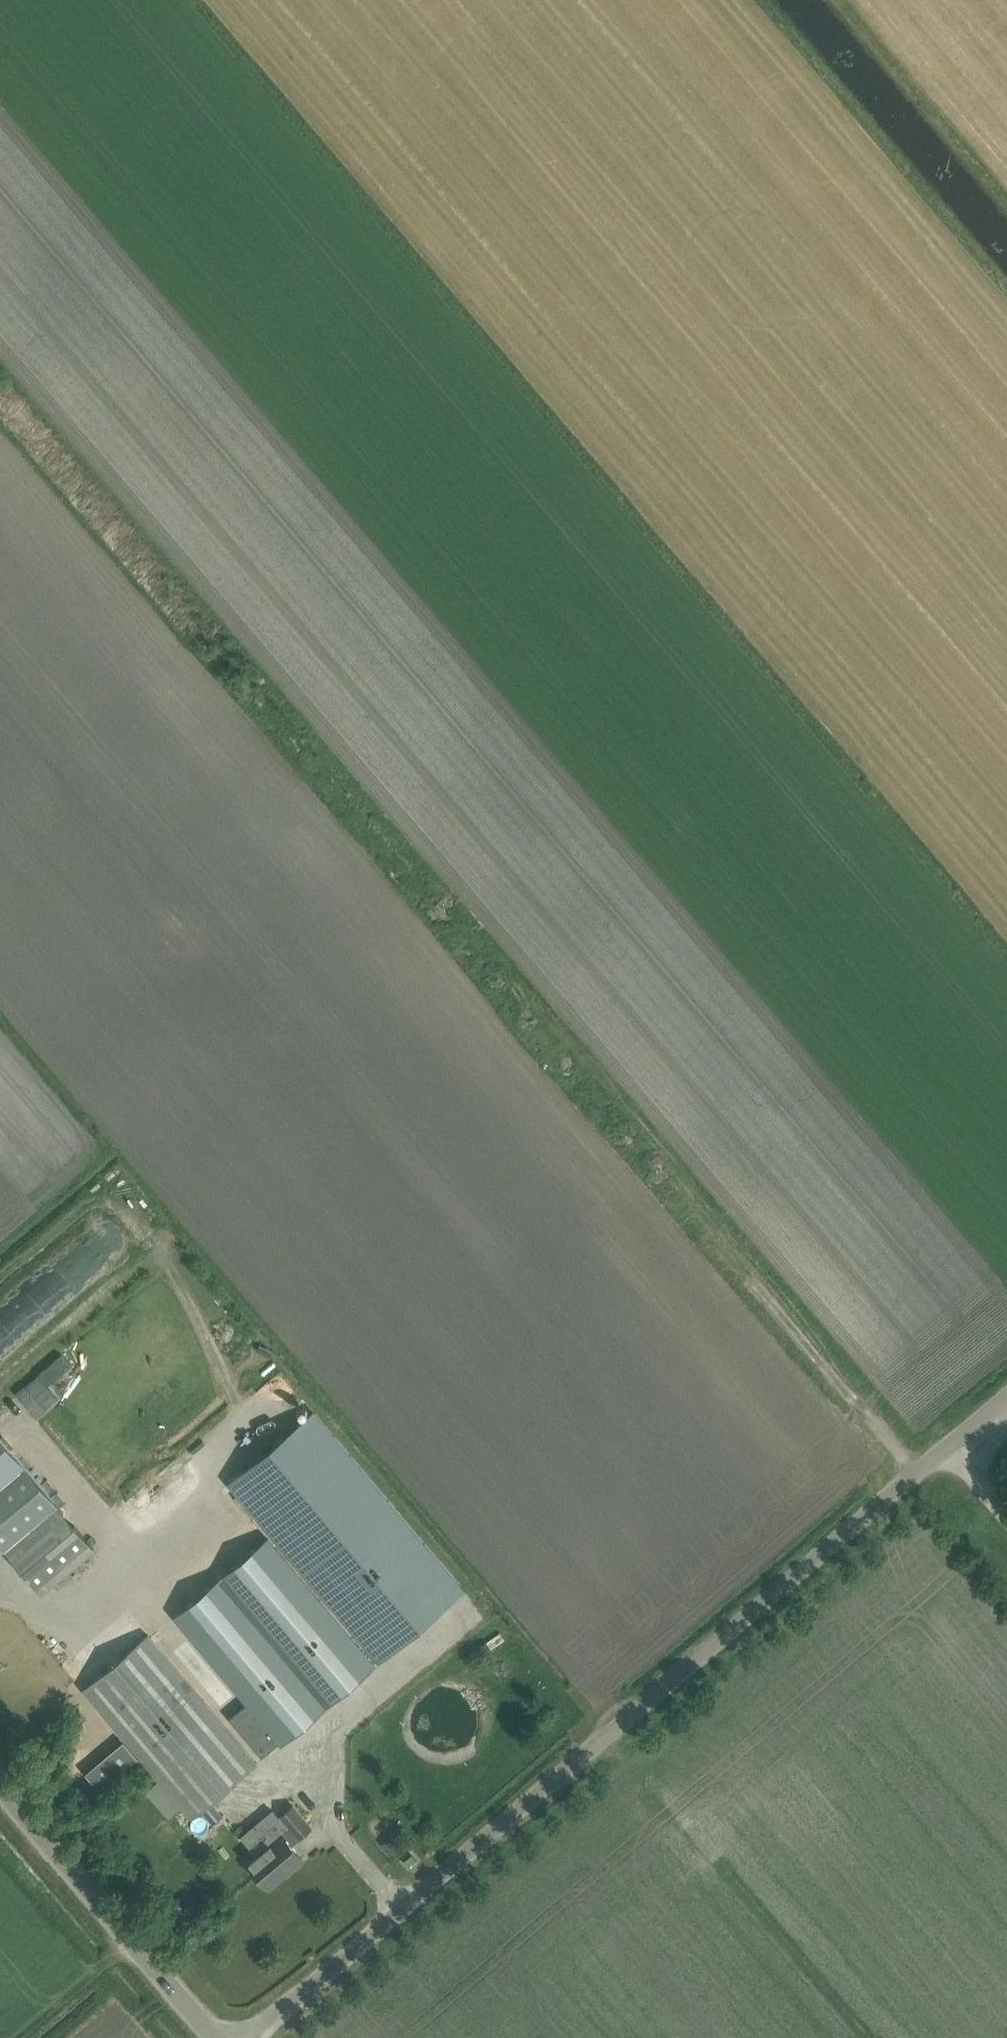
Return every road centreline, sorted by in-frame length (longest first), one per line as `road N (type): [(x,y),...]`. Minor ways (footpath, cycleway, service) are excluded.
road 1 (unclassified): [(251,2037),(1006,1393)]
road 2 (tertiary): [(211,2037),(0,1788)]

